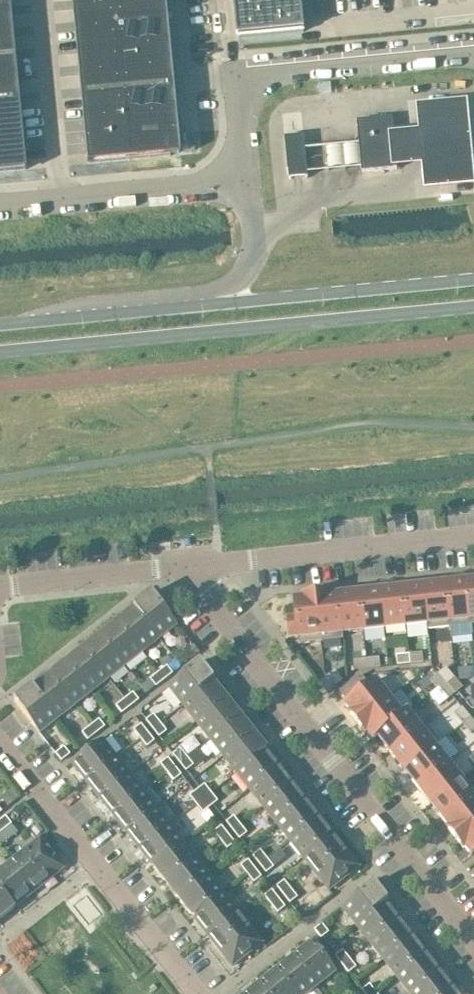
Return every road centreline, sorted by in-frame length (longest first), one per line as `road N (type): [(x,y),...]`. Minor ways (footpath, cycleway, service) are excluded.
road 1 (secondary): [(0,349),(473,301)]
road 2 (residential): [(473,941),(183,565)]
road 3 (unclassified): [(473,52),(235,76),(242,178)]
road 4 (residential): [(0,747),(194,993)]
road 5 (residential): [(183,565),(473,536)]
road 6 (secondary): [(473,274),(210,303)]
road 7 (unclassified): [(242,178),(0,202)]
road 8 (secondary): [(210,303),(0,321)]
road 9 (residential): [(0,589),(183,565)]
road 10 (unclassified): [(242,178),(248,250),(242,268),(210,303)]

